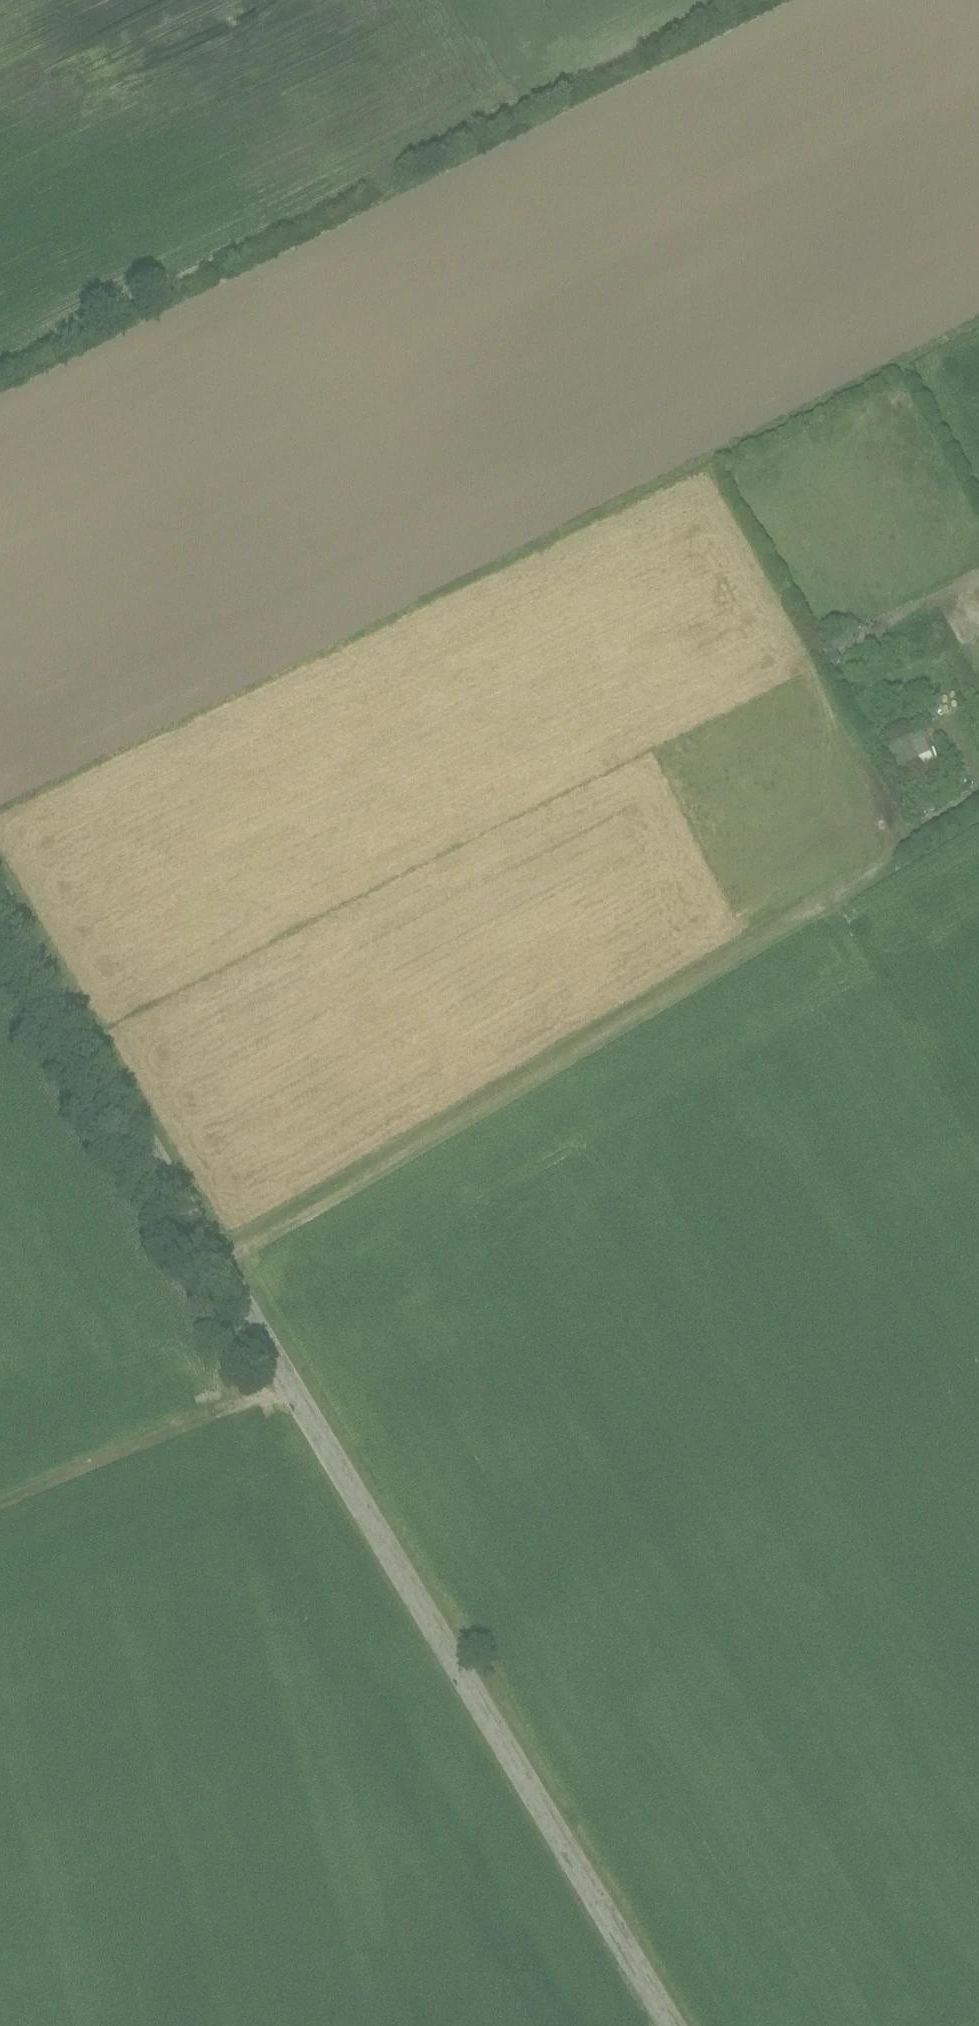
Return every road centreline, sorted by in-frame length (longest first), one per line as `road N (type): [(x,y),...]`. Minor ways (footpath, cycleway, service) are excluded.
road 1 (unclassified): [(0,901),(669,2025)]
road 2 (track): [(215,1263),(899,860)]
road 3 (track): [(289,1387),(0,1503)]

